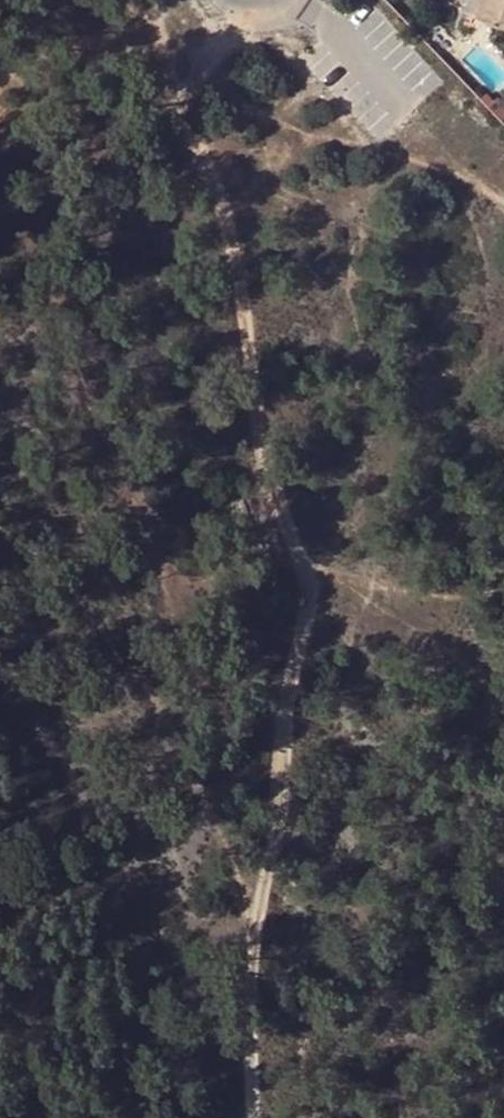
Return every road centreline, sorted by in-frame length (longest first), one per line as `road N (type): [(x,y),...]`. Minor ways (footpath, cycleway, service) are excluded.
road 1 (track): [(240,6),(191,96),(298,474),(340,588),(258,937),(264,1117)]
road 2 (track): [(0,78),(154,0)]

